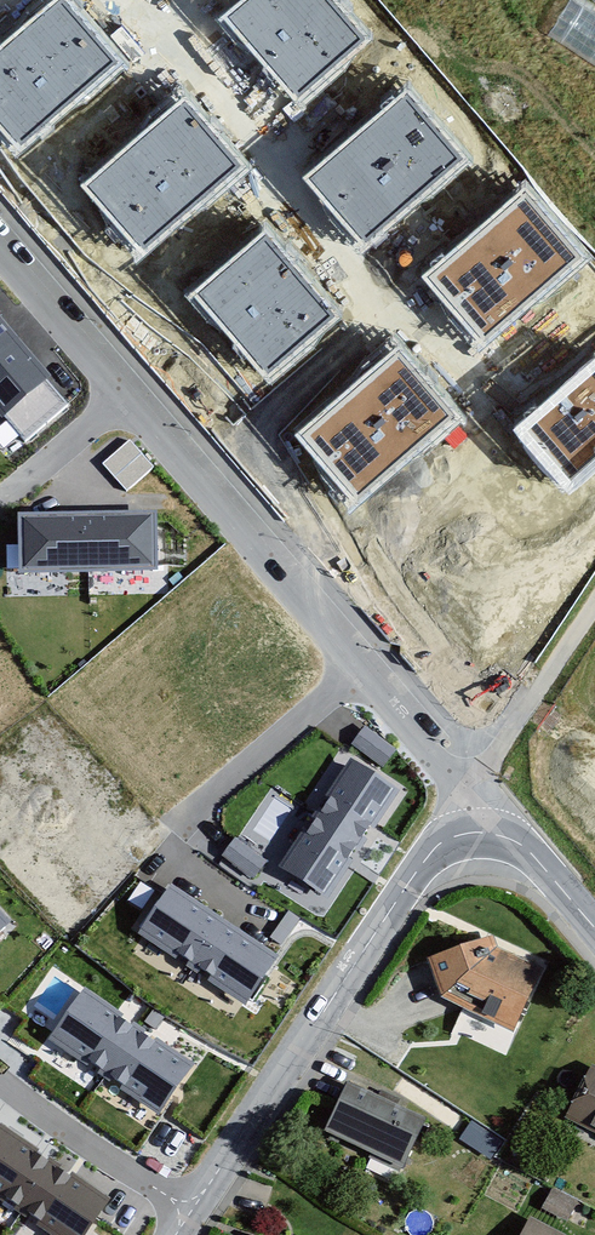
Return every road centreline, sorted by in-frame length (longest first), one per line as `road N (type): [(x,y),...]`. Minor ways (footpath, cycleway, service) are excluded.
road 1 (tertiary): [(191,1212),(474,787)]
road 2 (residential): [(374,678),(133,398)]
road 3 (residential): [(191,1212),(0,1080)]
road 4 (residential): [(374,678),(201,826)]
road 5 (unclassified): [(474,787),(594,605)]
road 6 (residential): [(133,398),(0,246)]
road 7 (tertiary): [(474,787),(594,930)]
road 8 (residential): [(133,398),(0,512)]
road 9 (residential): [(474,787),(374,678)]

